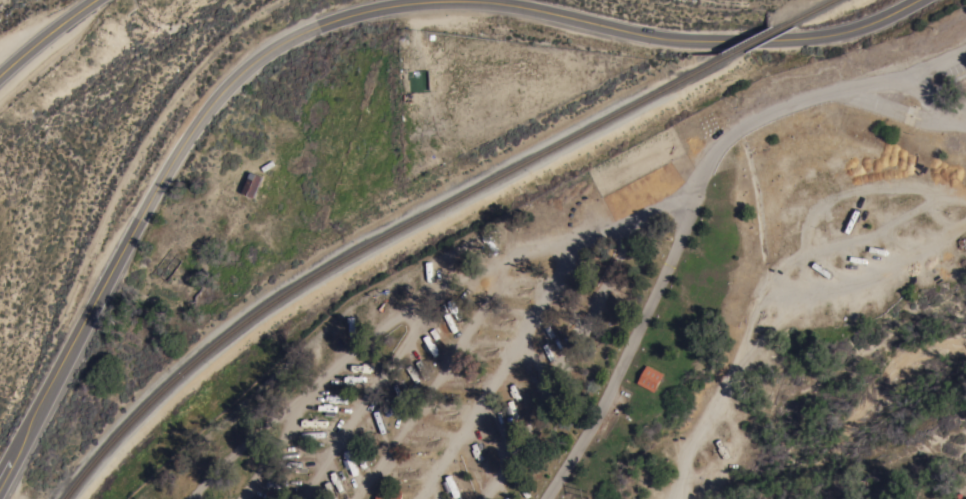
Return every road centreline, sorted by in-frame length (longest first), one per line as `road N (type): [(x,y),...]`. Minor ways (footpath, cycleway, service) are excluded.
road 1 (residential): [(0,490),(180,151),(221,95),(293,39),(362,11),(447,4),(520,6),(665,36),(792,45),(838,36),(919,0)]
road 2 (secondary): [(0,84),(93,0)]

